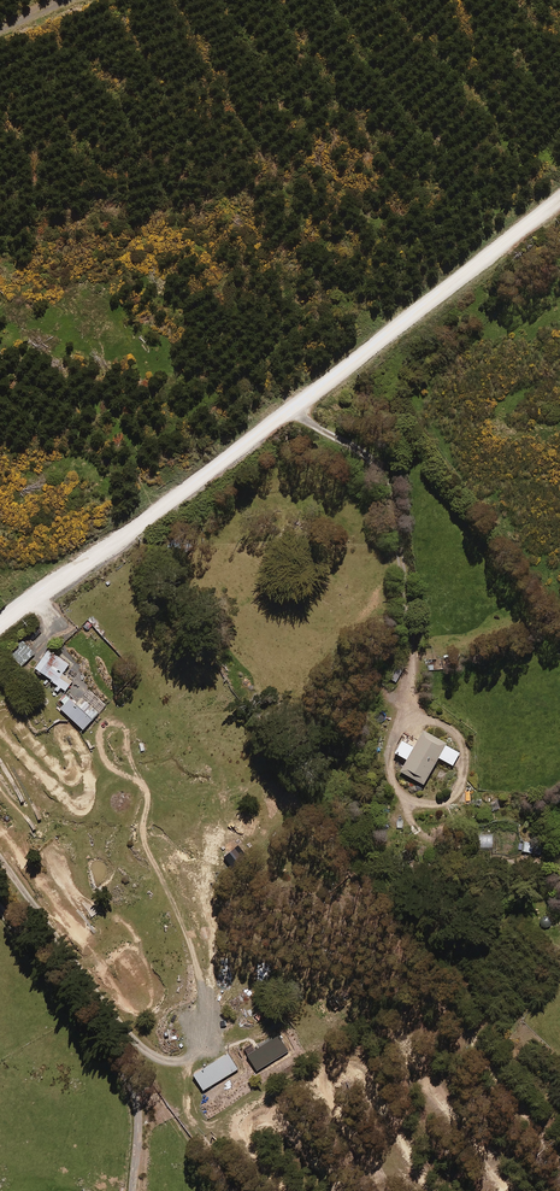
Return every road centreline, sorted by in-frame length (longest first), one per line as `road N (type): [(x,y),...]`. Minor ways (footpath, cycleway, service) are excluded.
road 1 (unclassified): [(0,623),(559,199)]
road 2 (track): [(166,0),(46,67),(0,82)]

